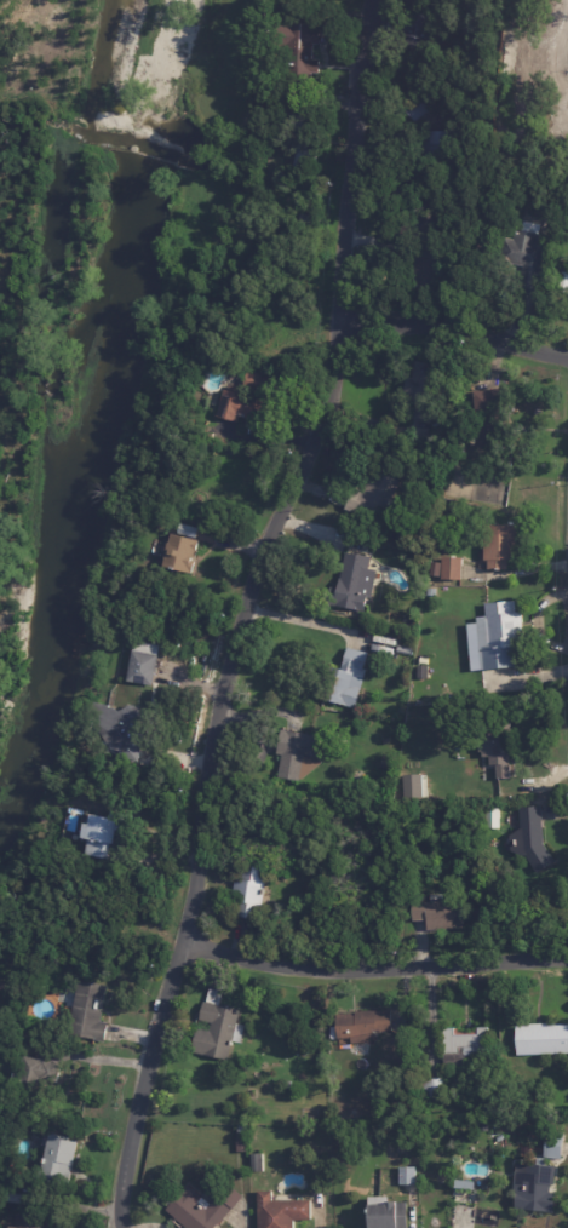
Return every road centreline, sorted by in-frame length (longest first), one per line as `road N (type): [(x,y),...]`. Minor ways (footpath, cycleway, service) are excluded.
road 1 (residential): [(365,0),(327,392),(245,618),(179,946),(133,1121),(119,1227)]
road 2 (residential): [(179,946),(345,963),(567,951)]
road 3 (residential): [(335,310),(443,316),(567,352)]

